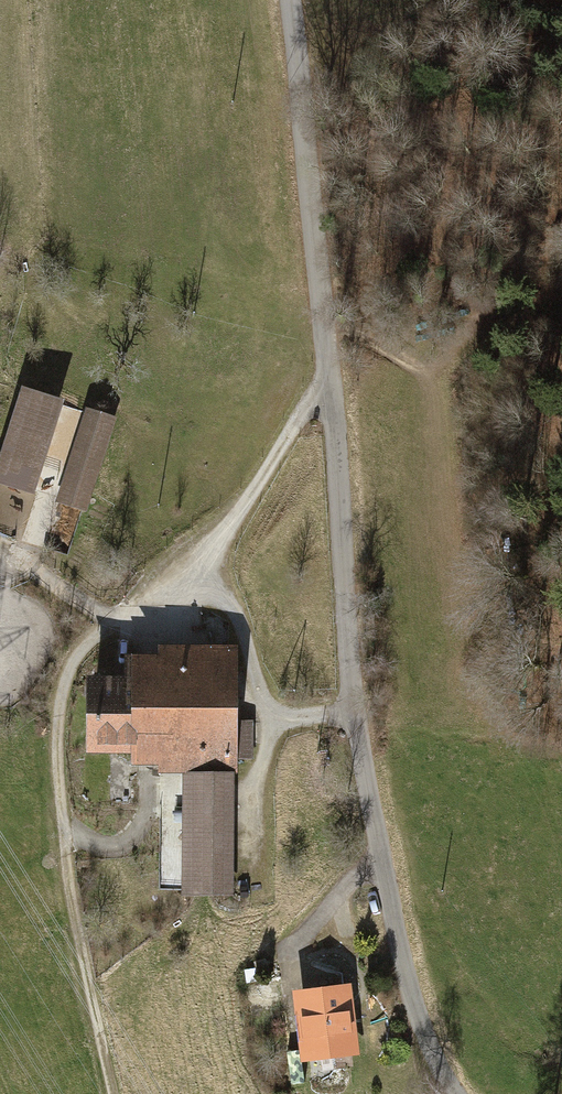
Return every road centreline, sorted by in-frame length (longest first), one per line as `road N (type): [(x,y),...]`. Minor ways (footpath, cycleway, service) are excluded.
road 1 (unclassified): [(289,0),(352,718),(407,990),(438,1070),(458,1093)]
road 2 (track): [(111,1093),(70,899),(61,713),(83,653),(114,625),(191,587)]
road 3 (track): [(26,566),(75,421)]
road 4 (track): [(64,837),(96,850),(137,837),(150,777)]
road 5 (track): [(114,625),(0,555)]

